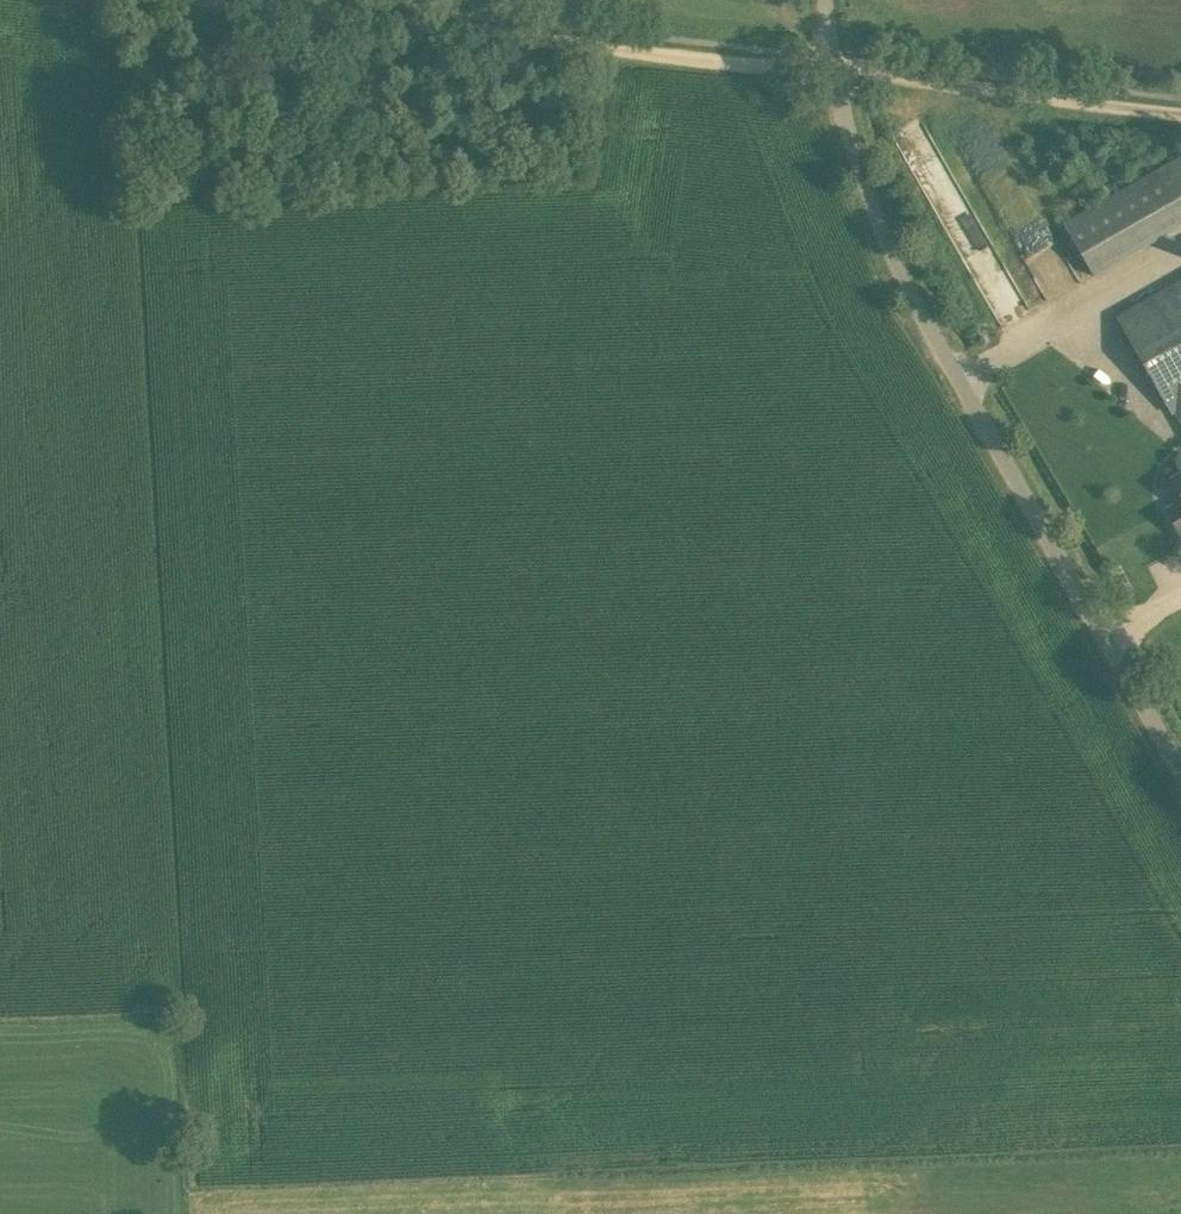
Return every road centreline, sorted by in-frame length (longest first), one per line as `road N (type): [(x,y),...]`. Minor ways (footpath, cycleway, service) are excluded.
road 1 (track): [(1180,120),(836,72),(160,0)]
road 2 (unclassified): [(1180,762),(920,316),(867,206),(827,0)]

